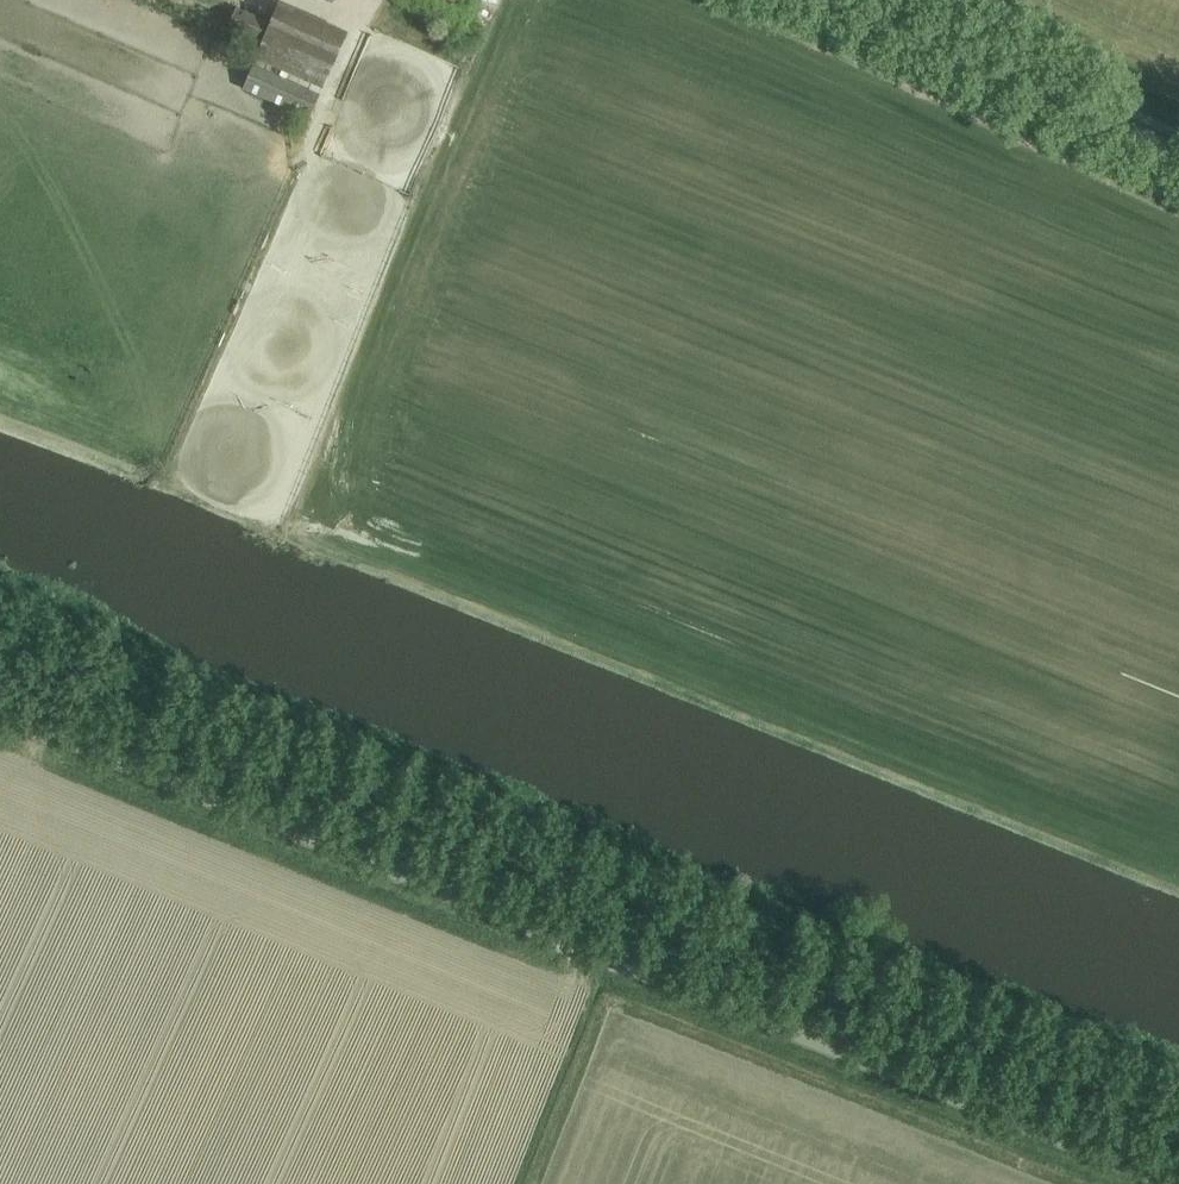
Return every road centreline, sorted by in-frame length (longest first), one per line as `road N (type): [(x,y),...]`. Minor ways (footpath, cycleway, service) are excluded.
road 1 (unclassified): [(1155,1183),(0,702)]
road 2 (secondary): [(1178,165),(813,0)]

